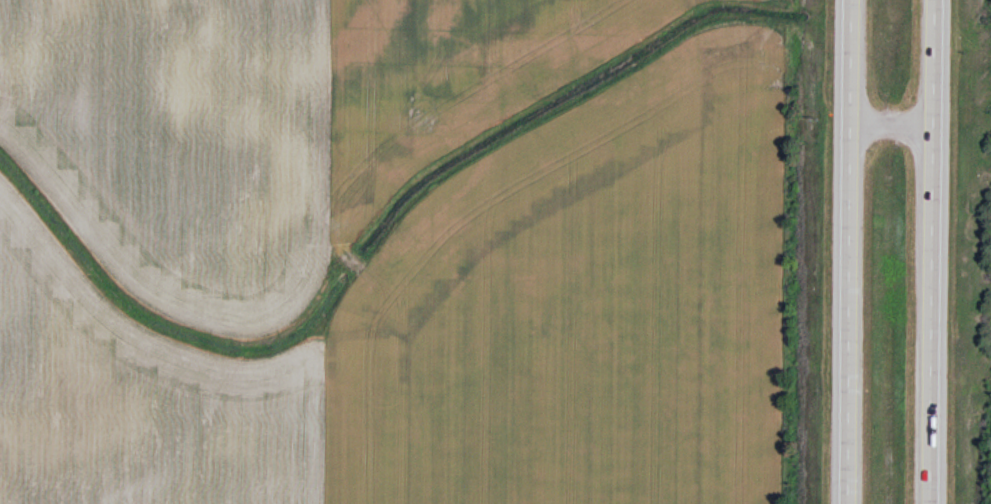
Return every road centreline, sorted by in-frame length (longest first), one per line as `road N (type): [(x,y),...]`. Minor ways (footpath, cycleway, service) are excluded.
road 1 (motorway): [(931,503),(939,0)]
road 2 (motorway): [(853,0),(845,503)]

